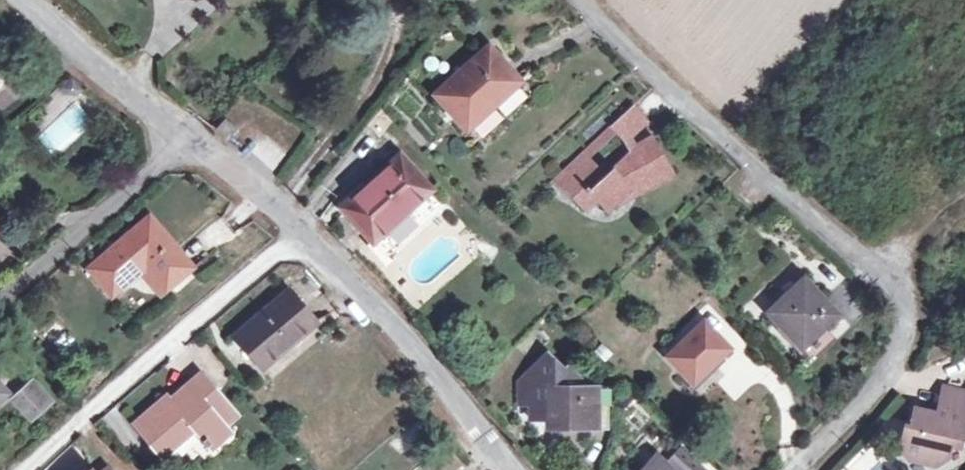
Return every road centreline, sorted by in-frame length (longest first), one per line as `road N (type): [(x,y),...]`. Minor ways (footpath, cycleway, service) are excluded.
road 1 (residential): [(796,469),(893,358),(904,305),(882,273),(744,158),(580,0)]
road 2 (residential): [(21,469),(303,231)]
road 3 (residential): [(303,231),(509,469)]
road 4 (residential): [(0,294),(179,139)]
road 5 (residential): [(23,0),(179,139)]
road 6 (residential): [(179,139),(303,231)]

